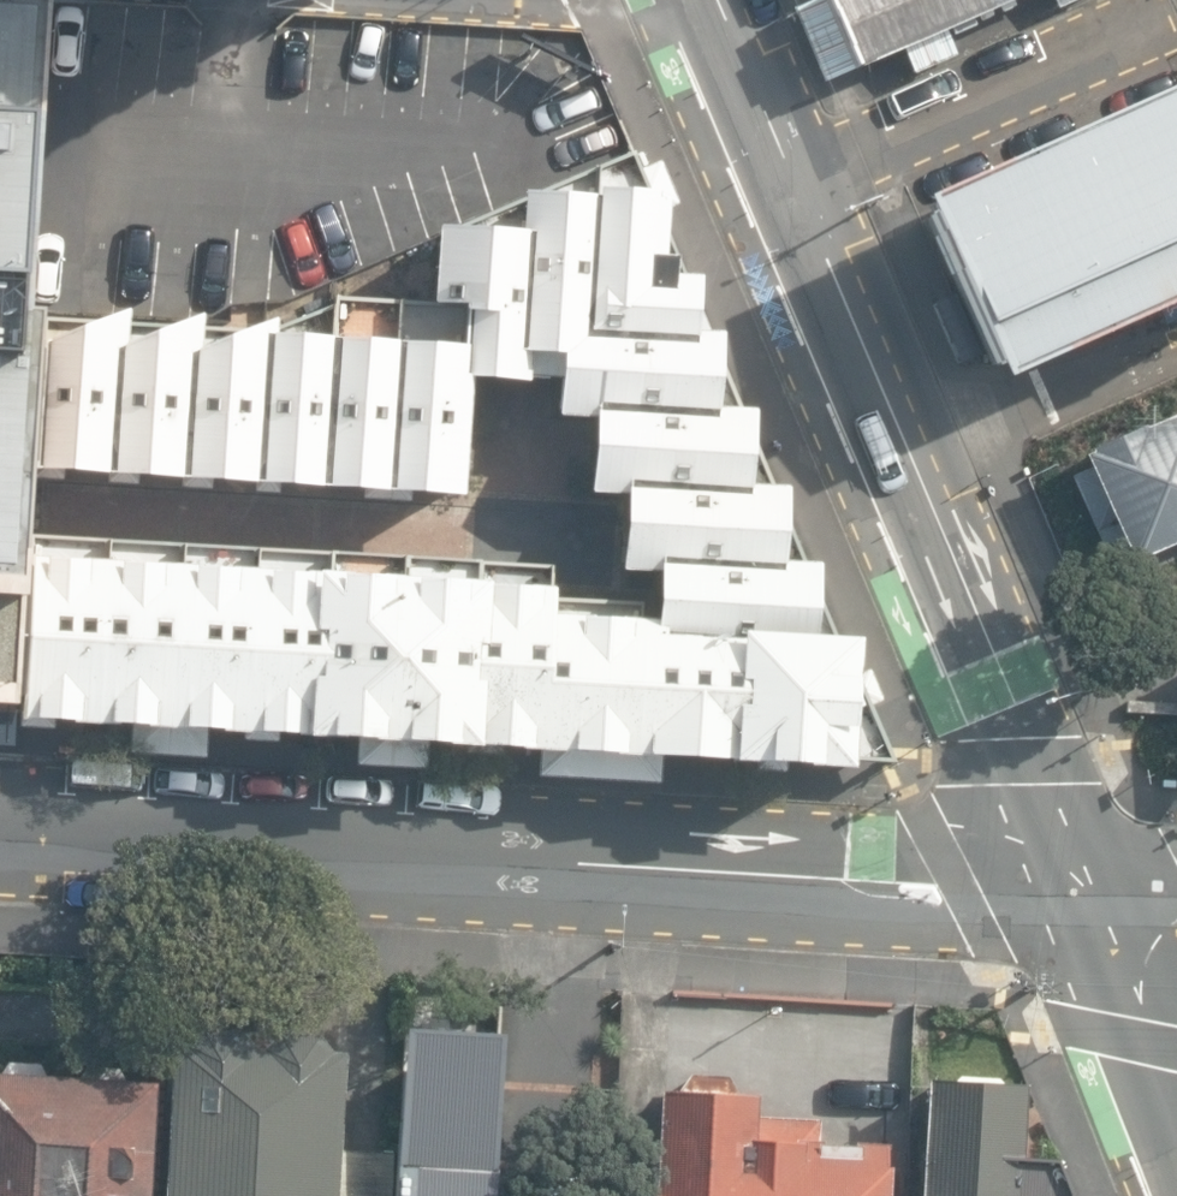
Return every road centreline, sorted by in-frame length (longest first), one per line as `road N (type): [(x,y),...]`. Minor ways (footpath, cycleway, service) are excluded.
road 1 (residential): [(0,832),(1098,894)]
road 2 (secondary): [(795,184),(1098,894)]
road 3 (unclassified): [(1163,18),(795,184)]
road 4 (secondary): [(1098,894),(1176,1081)]
road 5 (secondary): [(717,0),(795,184)]

